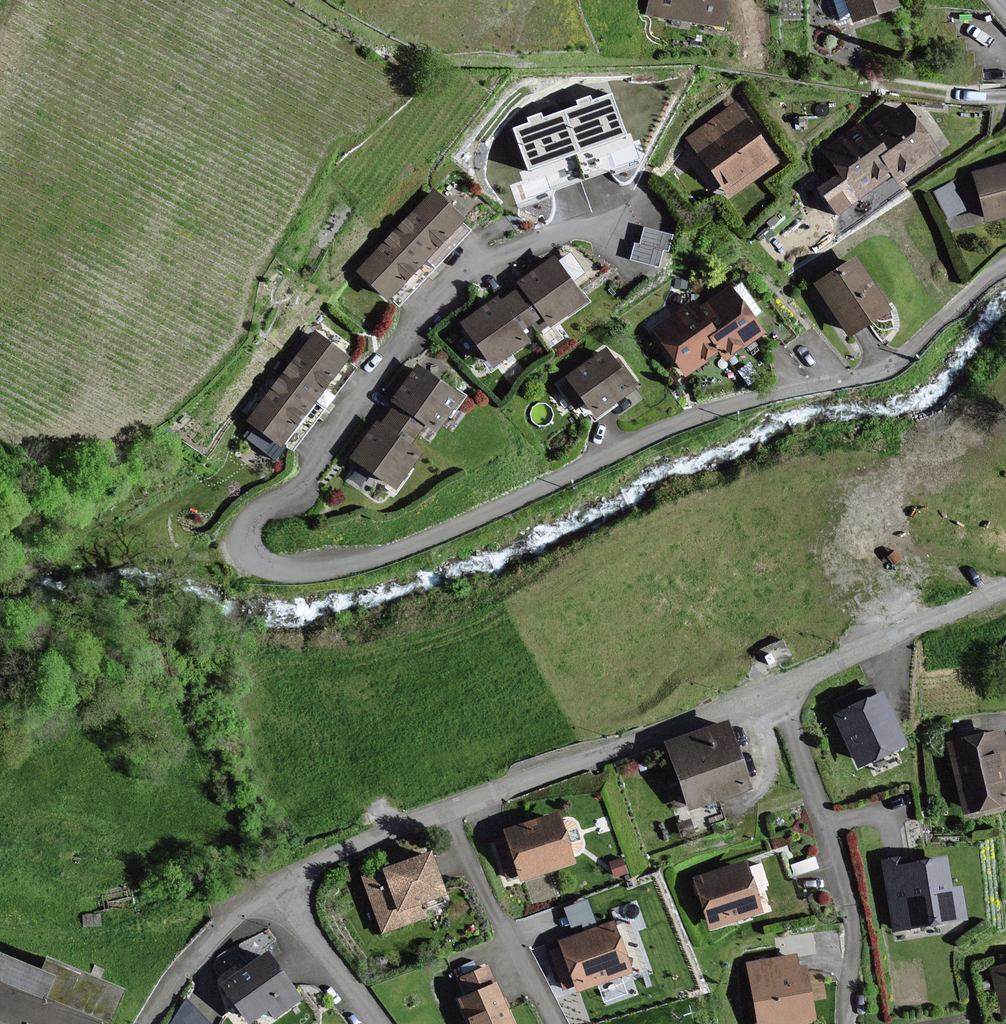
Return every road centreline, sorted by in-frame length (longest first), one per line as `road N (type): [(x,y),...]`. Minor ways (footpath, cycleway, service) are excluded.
road 1 (residential): [(1005,266),(891,369),(678,424),(485,516),(372,560),(297,570),(252,555),(251,522),(318,465),(449,284),(492,258),(620,219)]
road 2 (residential): [(777,687),(446,811)]
road 3 (residential): [(847,1023),(851,921),(777,687)]
road 4 (residential): [(1005,588),(777,687)]
road 5 (residential): [(553,1023),(446,811)]
road 6 (residential): [(278,886),(219,929),(145,1023)]
road 7 (residential): [(446,811),(349,846),(278,886)]
road 8 (residential): [(278,886),(378,1023)]

